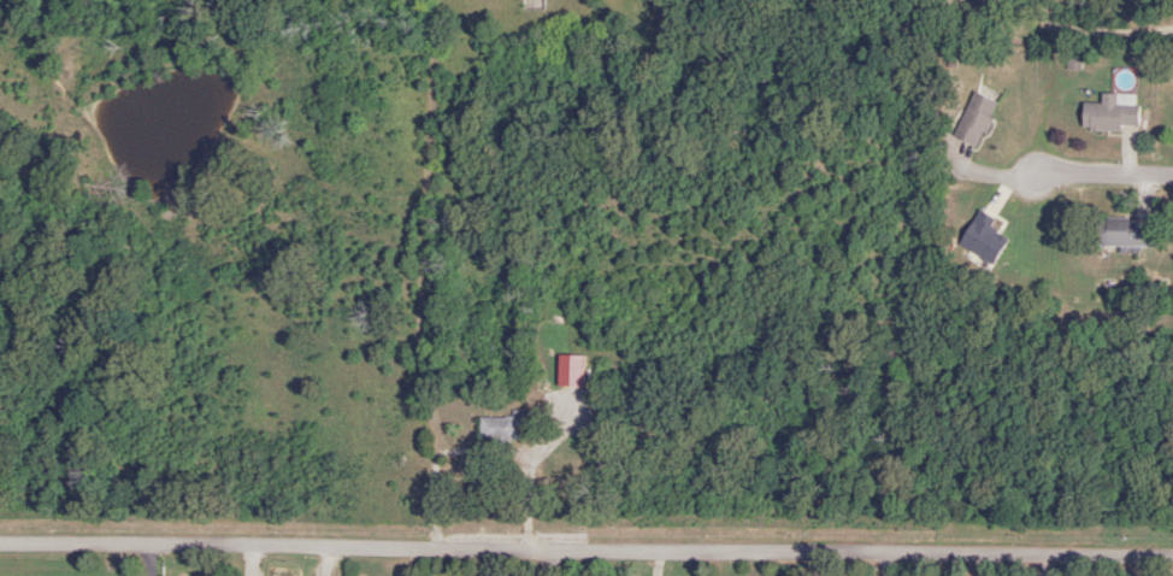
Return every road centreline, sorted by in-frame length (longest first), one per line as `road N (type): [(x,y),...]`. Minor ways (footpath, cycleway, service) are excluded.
road 1 (residential): [(1172,562),(974,549),(0,543)]
road 2 (residential): [(989,0),(994,14),(1018,23),(1172,33)]
road 3 (residential): [(588,0),(596,14),(618,19),(718,0)]
road 4 (residential): [(1172,180),(1047,180)]

